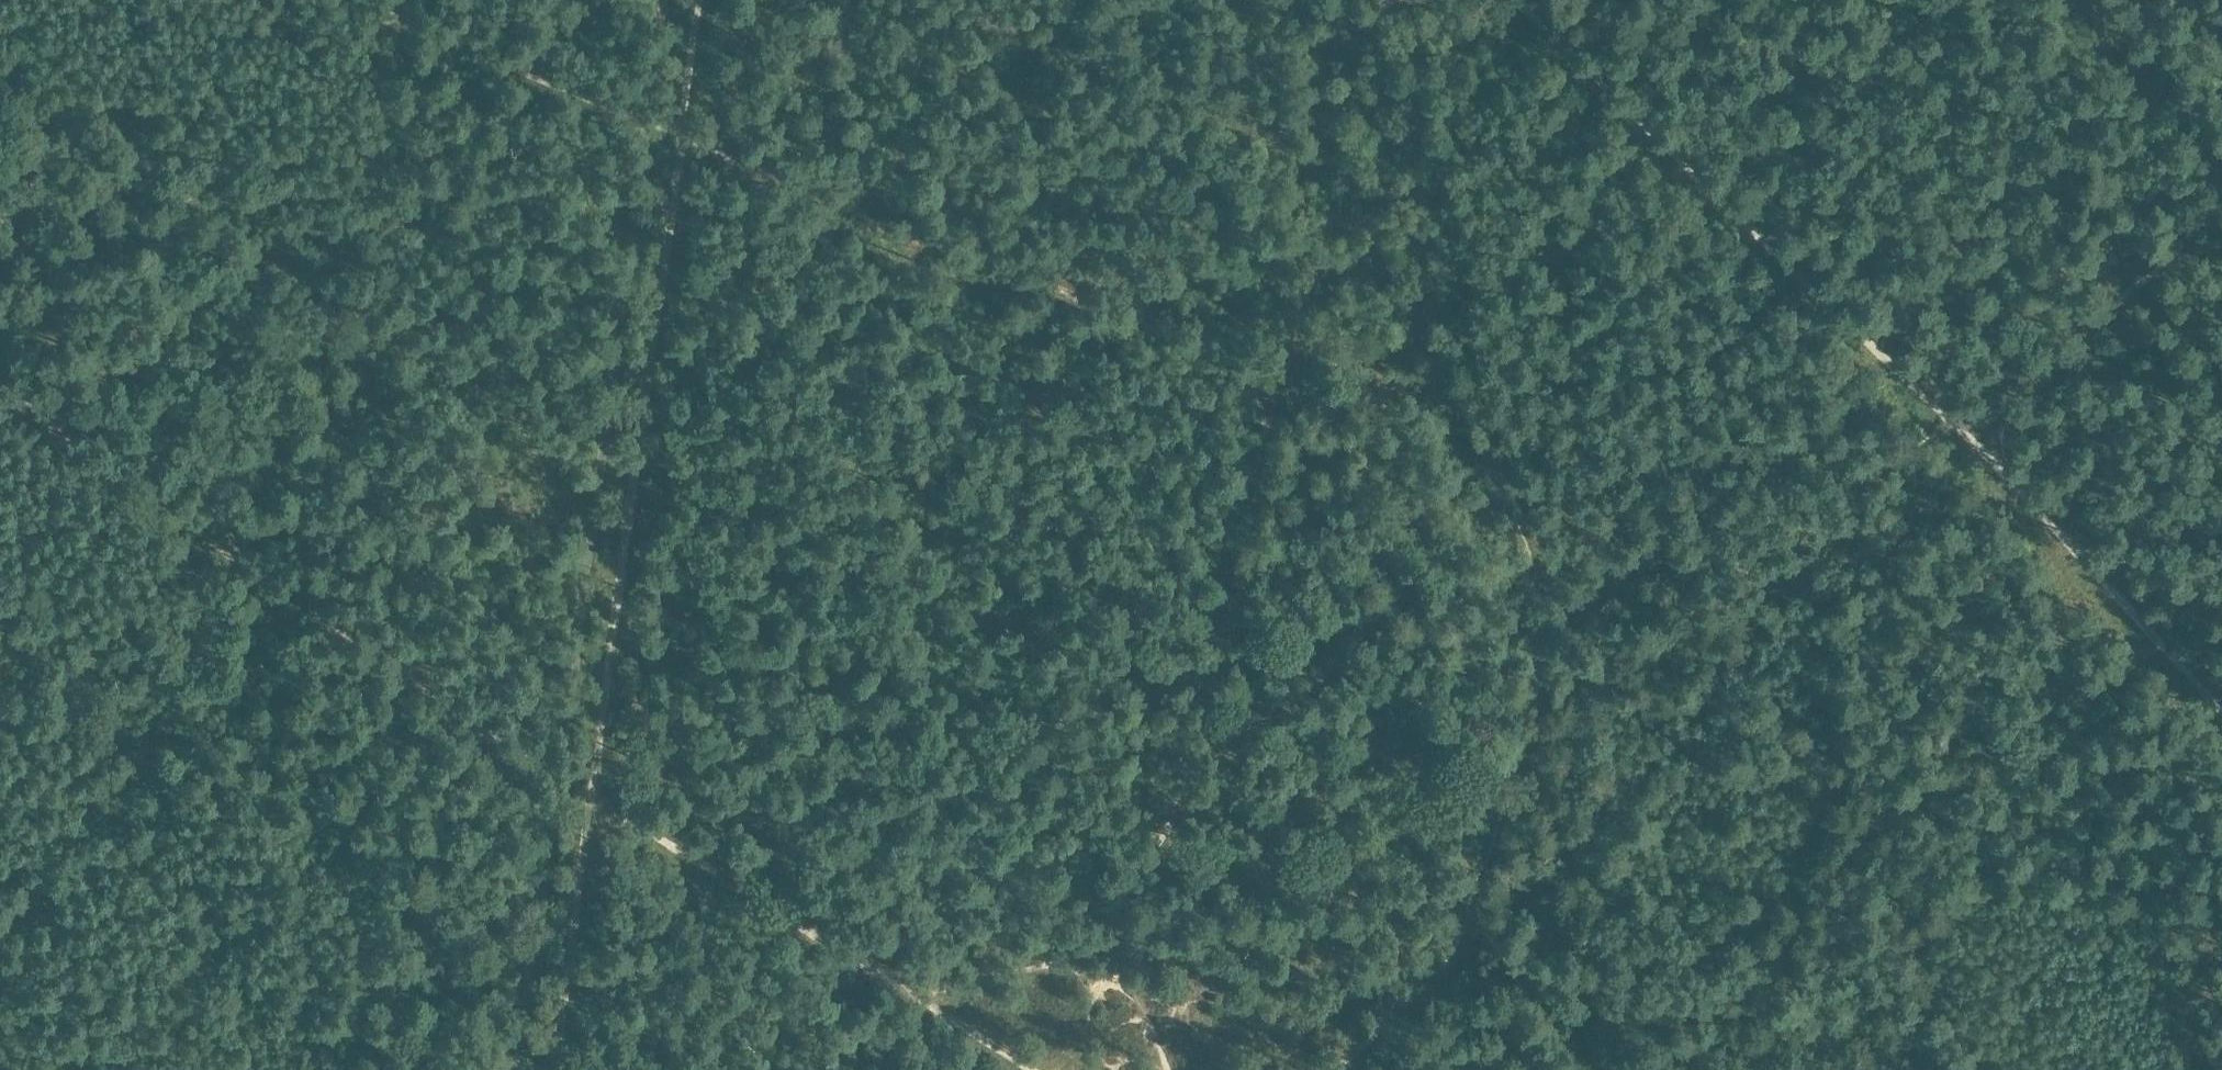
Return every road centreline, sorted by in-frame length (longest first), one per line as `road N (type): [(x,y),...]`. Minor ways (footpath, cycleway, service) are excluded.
road 1 (track): [(701,0),(591,790)]
road 2 (track): [(591,790),(551,1069)]

